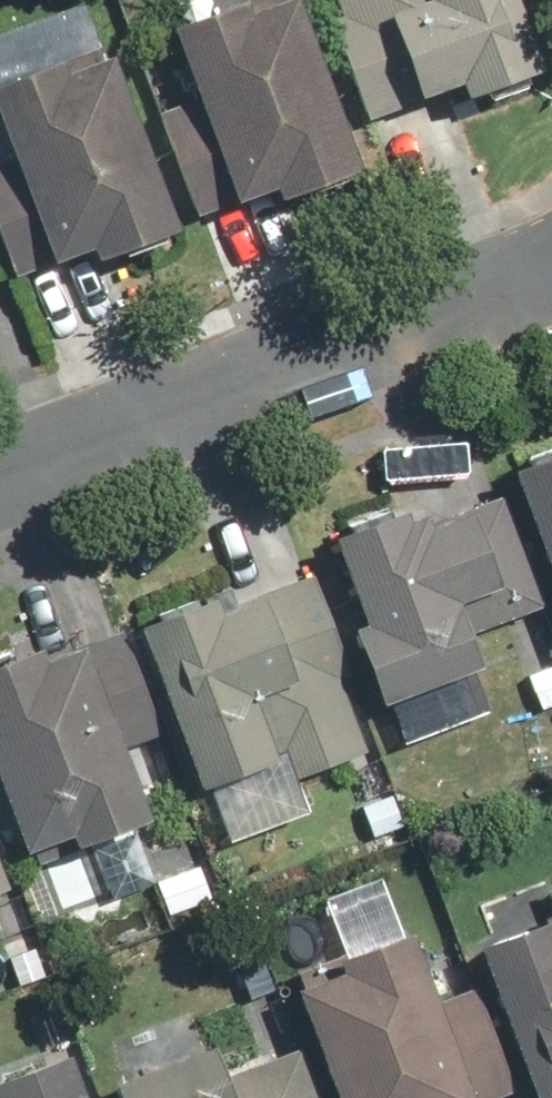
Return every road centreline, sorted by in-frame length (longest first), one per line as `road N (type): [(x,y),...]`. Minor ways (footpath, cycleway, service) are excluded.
road 1 (residential): [(0,491),(551,269)]

